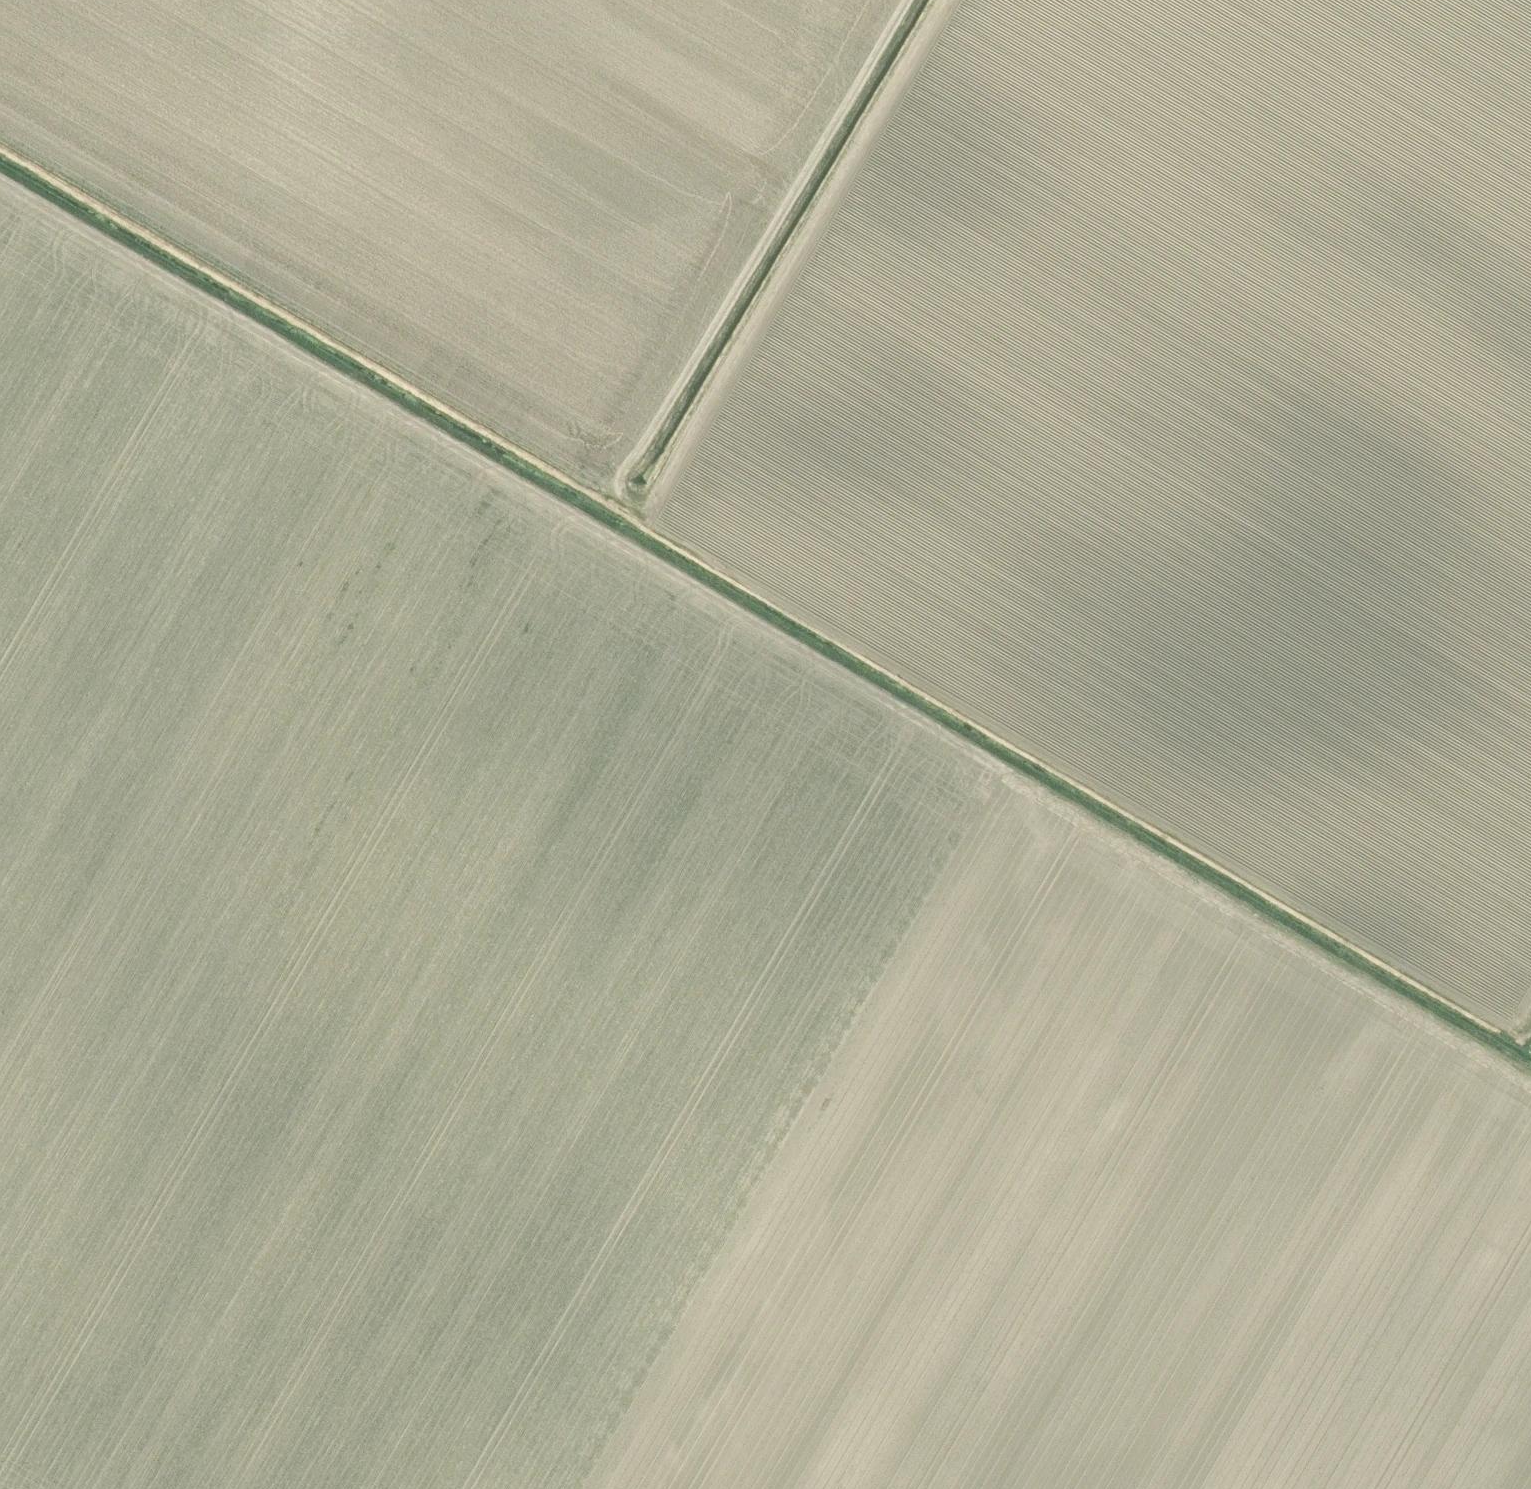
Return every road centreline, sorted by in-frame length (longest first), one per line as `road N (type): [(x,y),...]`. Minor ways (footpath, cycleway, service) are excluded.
road 1 (track): [(1530,1049),(1526,1057),(623,524),(930,0)]

